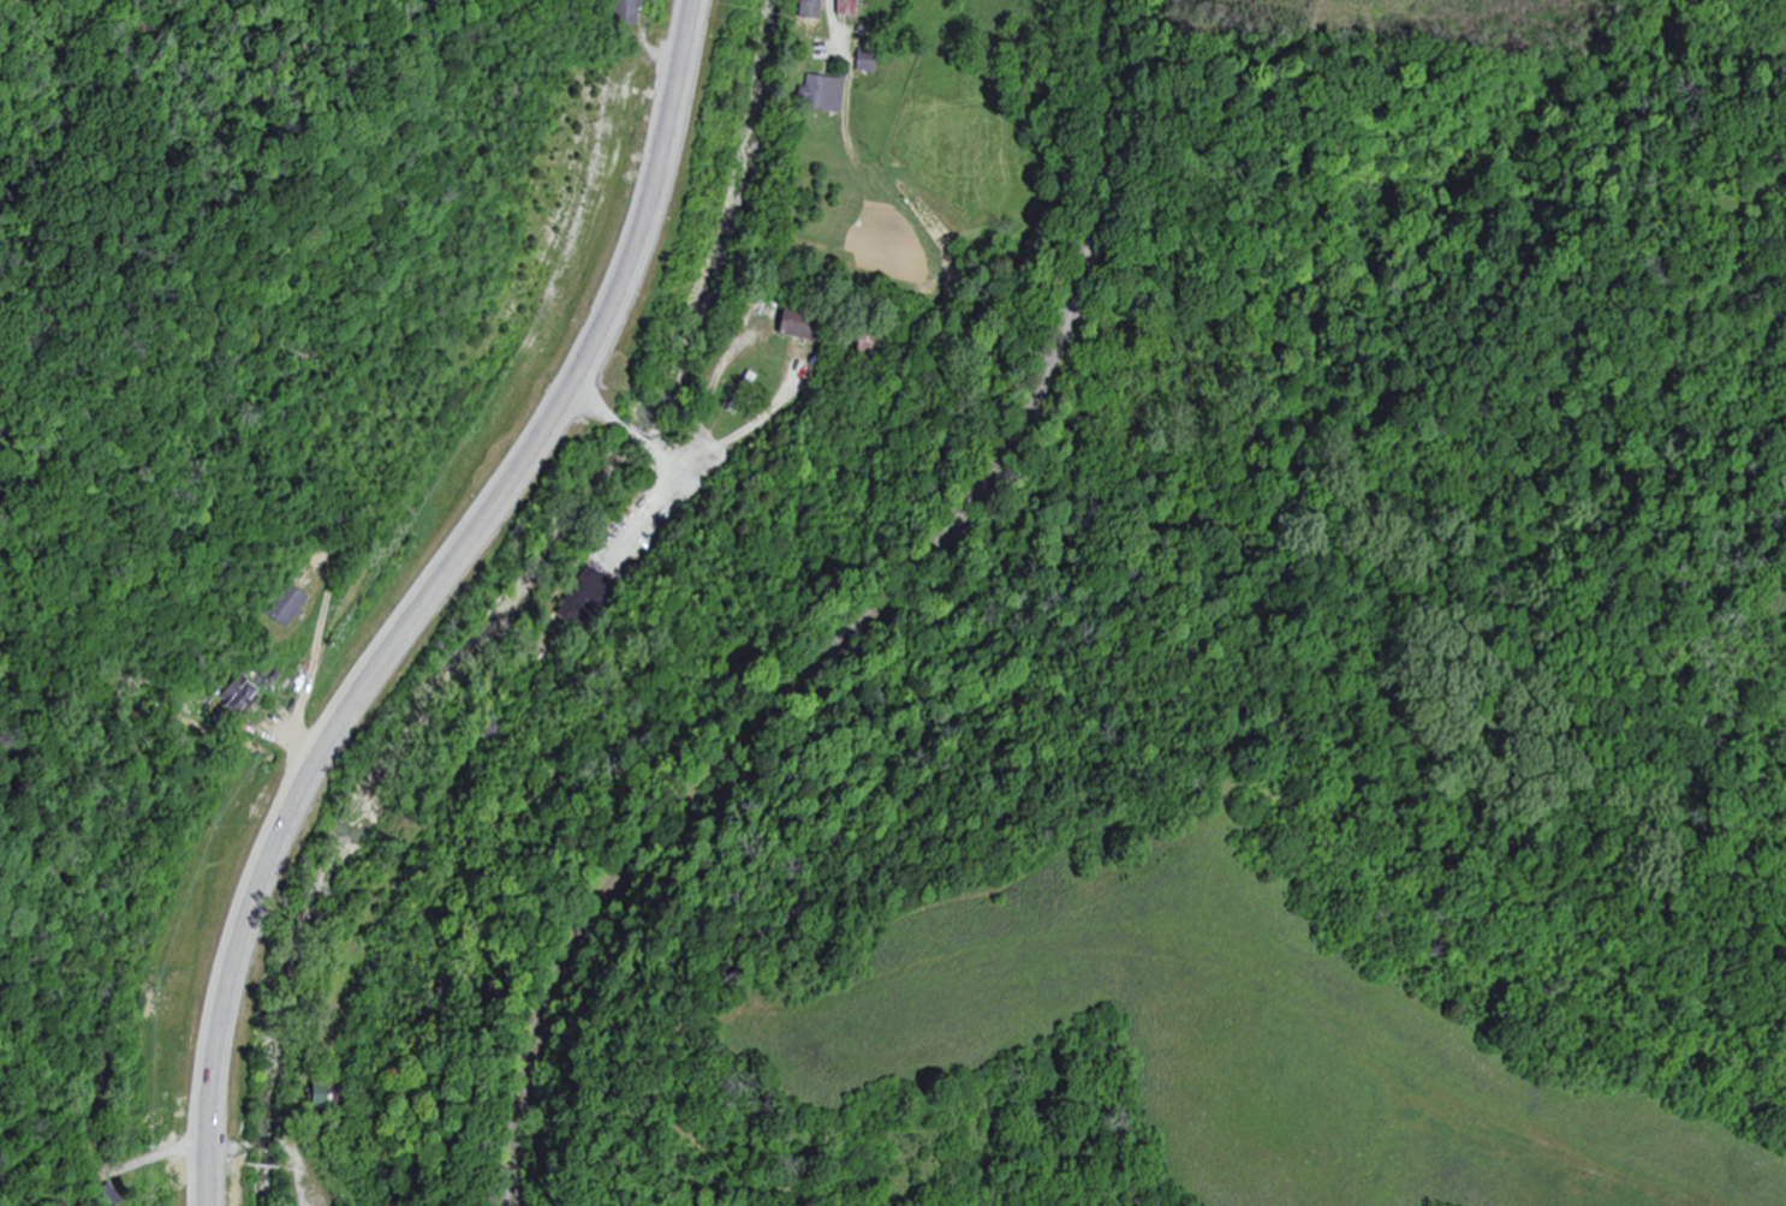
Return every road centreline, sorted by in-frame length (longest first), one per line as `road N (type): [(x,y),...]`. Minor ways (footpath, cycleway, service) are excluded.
road 1 (primary): [(671,108),(643,216),(581,345),(355,698),(266,866),(215,1047),(207,1205)]

